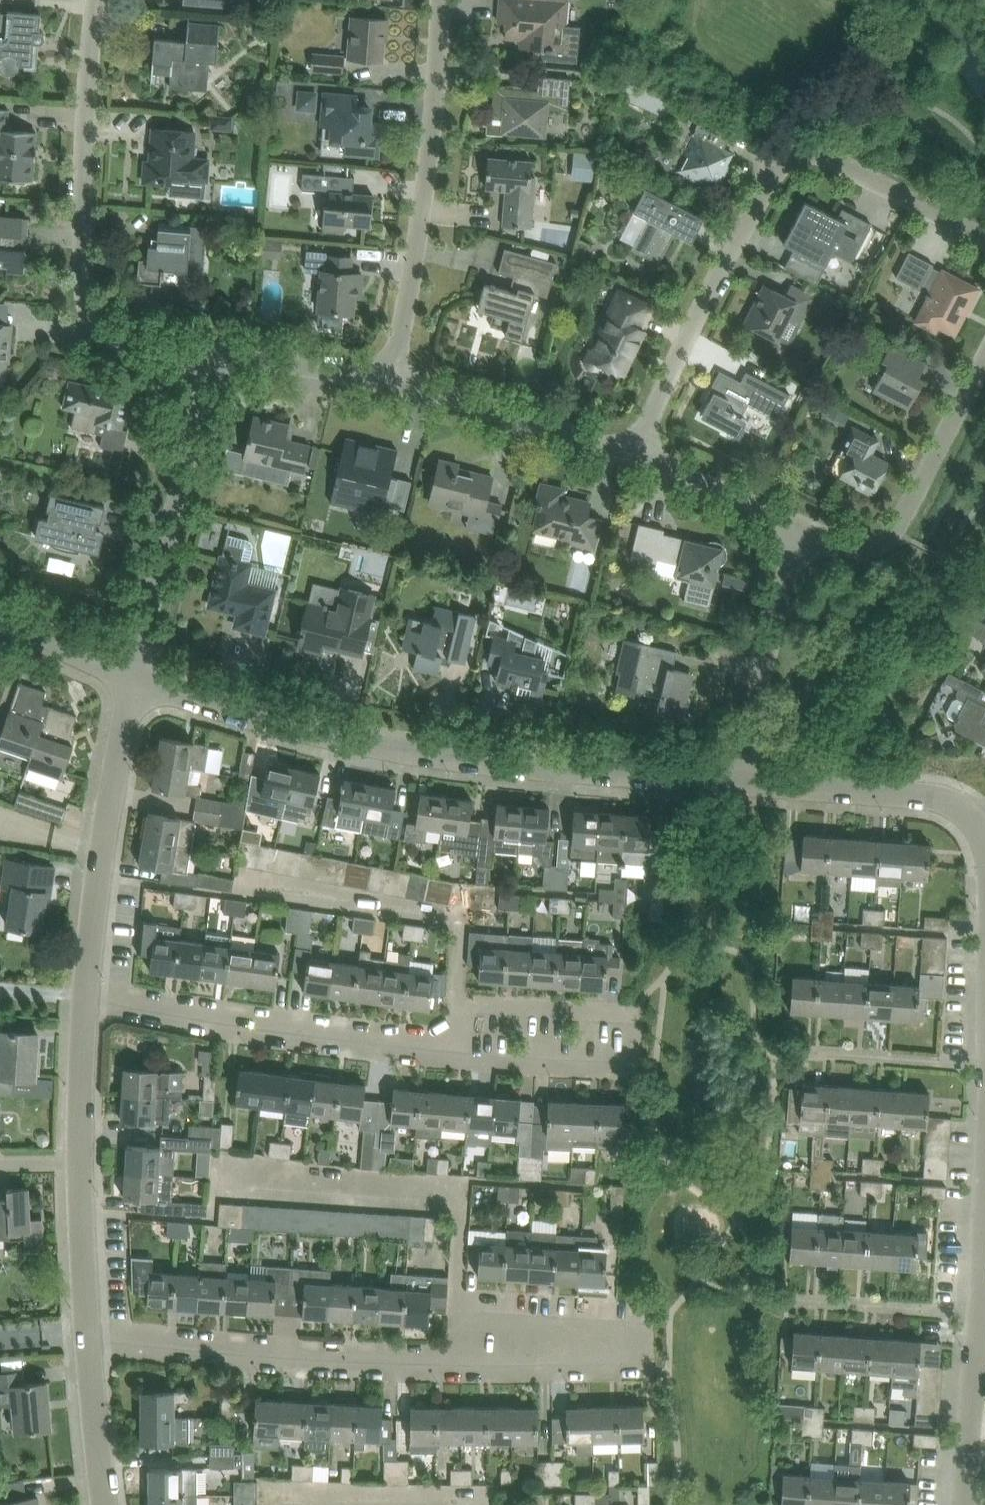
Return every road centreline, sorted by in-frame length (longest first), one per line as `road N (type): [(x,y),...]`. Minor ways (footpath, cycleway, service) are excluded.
road 1 (unclassified): [(736,784),(674,772),(524,768),(266,718),(136,679)]
road 2 (residential): [(634,457),(690,333),(780,165),(798,151),(820,152),(984,239)]
road 3 (unclassified): [(626,1349),(369,1353),(85,1332)]
road 4 (unclassified): [(615,1032),(447,1044),(83,990)]
road 5 (unclassified): [(97,0),(79,254),(89,320),(110,336),(206,359)]
road 6 (unclassified): [(438,0),(436,72),(394,381)]
road 7 (unclassified): [(136,679),(206,359)]
road 8 (unclassified): [(83,990),(100,847),(136,679)]
road 9 (residential): [(984,358),(893,526),(868,541),(837,543),(794,530)]
road 10 (residential): [(736,784),(763,591),(794,530)]
road 11 (residential): [(984,829),(959,801),(919,793),(736,784)]
road 12 (residential): [(961,1502),(982,1243)]
road 13 (residential): [(634,457),(394,381)]
road 14 (unclassified): [(394,381),(206,359)]
road 15 (residential): [(794,530),(634,457)]
road 16 (unclassified): [(106,1504),(85,1332)]
road 17 (unclassified): [(79,1163),(83,990)]
road 18 (unclassified): [(85,1332),(79,1163)]
road 19 (unclassified): [(136,679),(0,633)]

